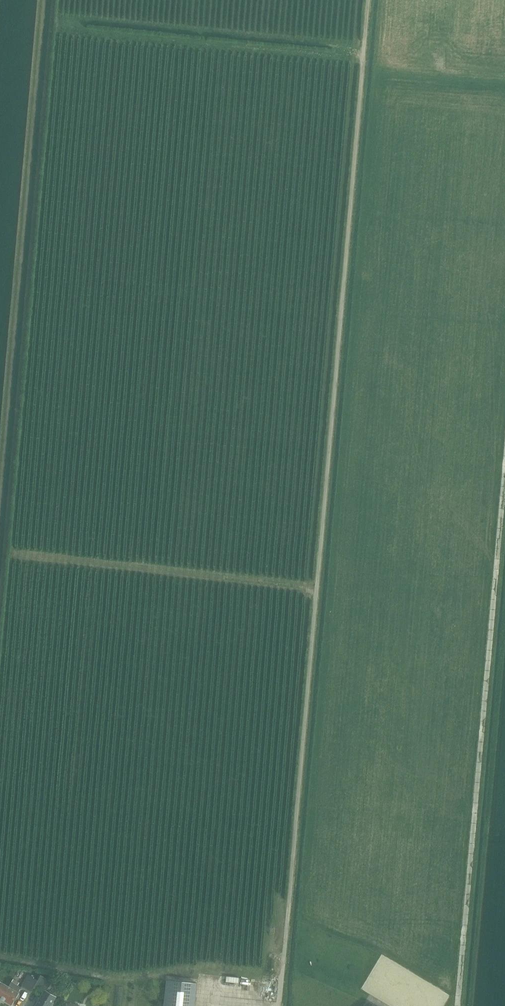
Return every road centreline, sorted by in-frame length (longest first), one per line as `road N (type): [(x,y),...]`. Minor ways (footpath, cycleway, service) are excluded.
road 1 (track): [(279,1005),(367,0)]
road 2 (track): [(458,1005),(504,465)]

